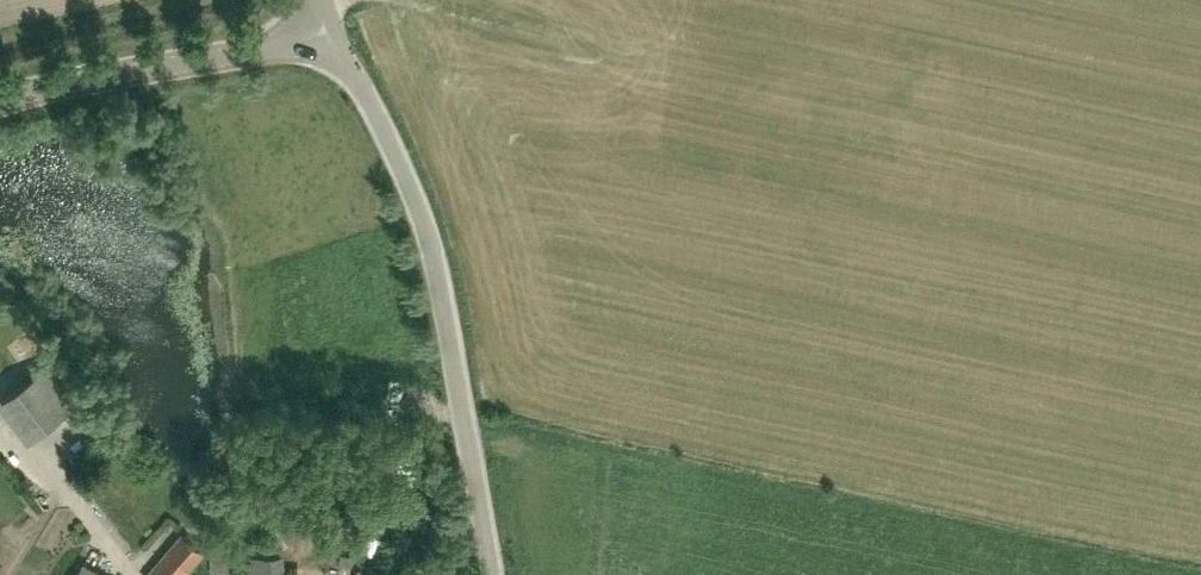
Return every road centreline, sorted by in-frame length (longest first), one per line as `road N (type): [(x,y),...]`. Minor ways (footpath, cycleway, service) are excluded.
road 1 (unclassified): [(492,574),(430,244),(334,36)]
road 2 (unclassified): [(0,102),(334,36)]
road 3 (track): [(399,0),(587,43)]

